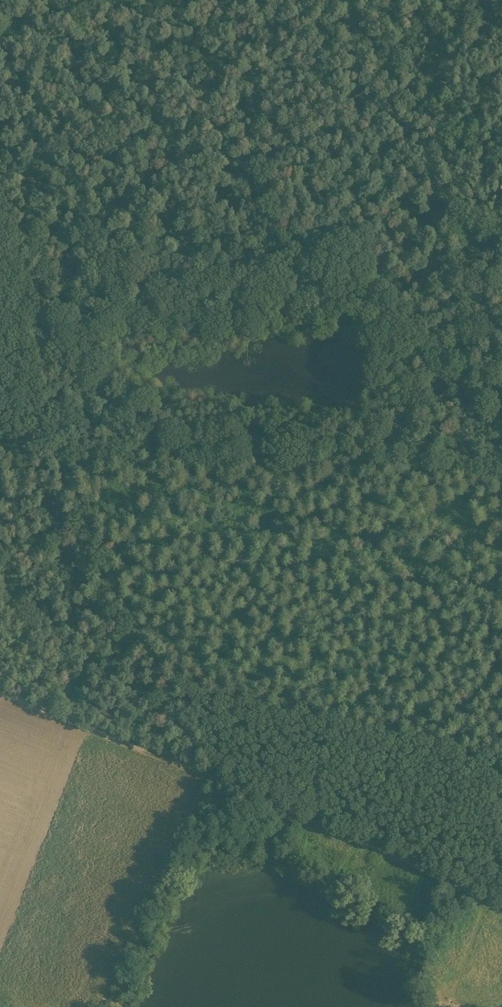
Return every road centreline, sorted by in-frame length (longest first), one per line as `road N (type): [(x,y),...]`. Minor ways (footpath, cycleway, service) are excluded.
road 1 (track): [(0,693),(501,903)]
road 2 (track): [(0,168),(252,254),(501,371)]
road 3 (track): [(101,1006),(204,776)]

